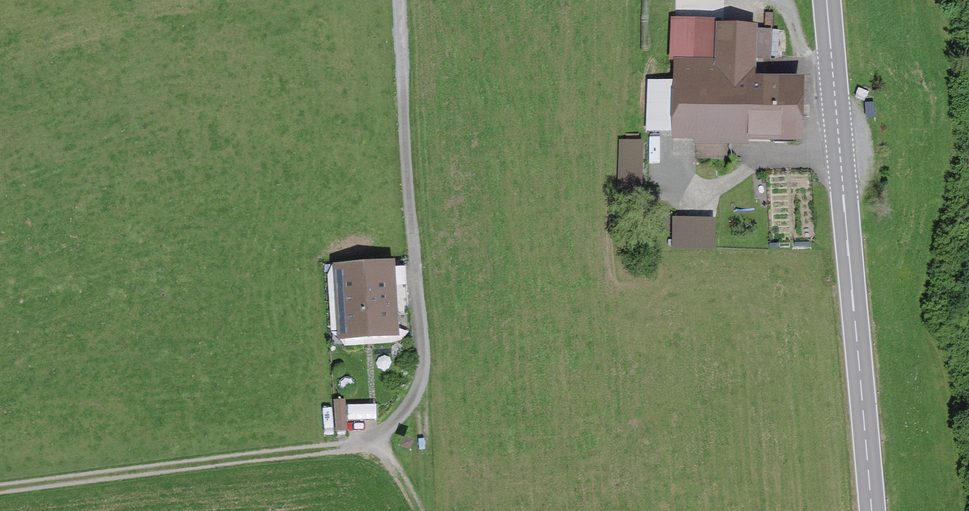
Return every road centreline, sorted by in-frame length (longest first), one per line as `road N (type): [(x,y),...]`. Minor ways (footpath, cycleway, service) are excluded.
road 1 (tertiary): [(872,510),(828,0)]
road 2 (unclassified): [(397,0),(421,350),(401,419),(384,436),(341,444)]
road 3 (track): [(341,444),(0,483)]

